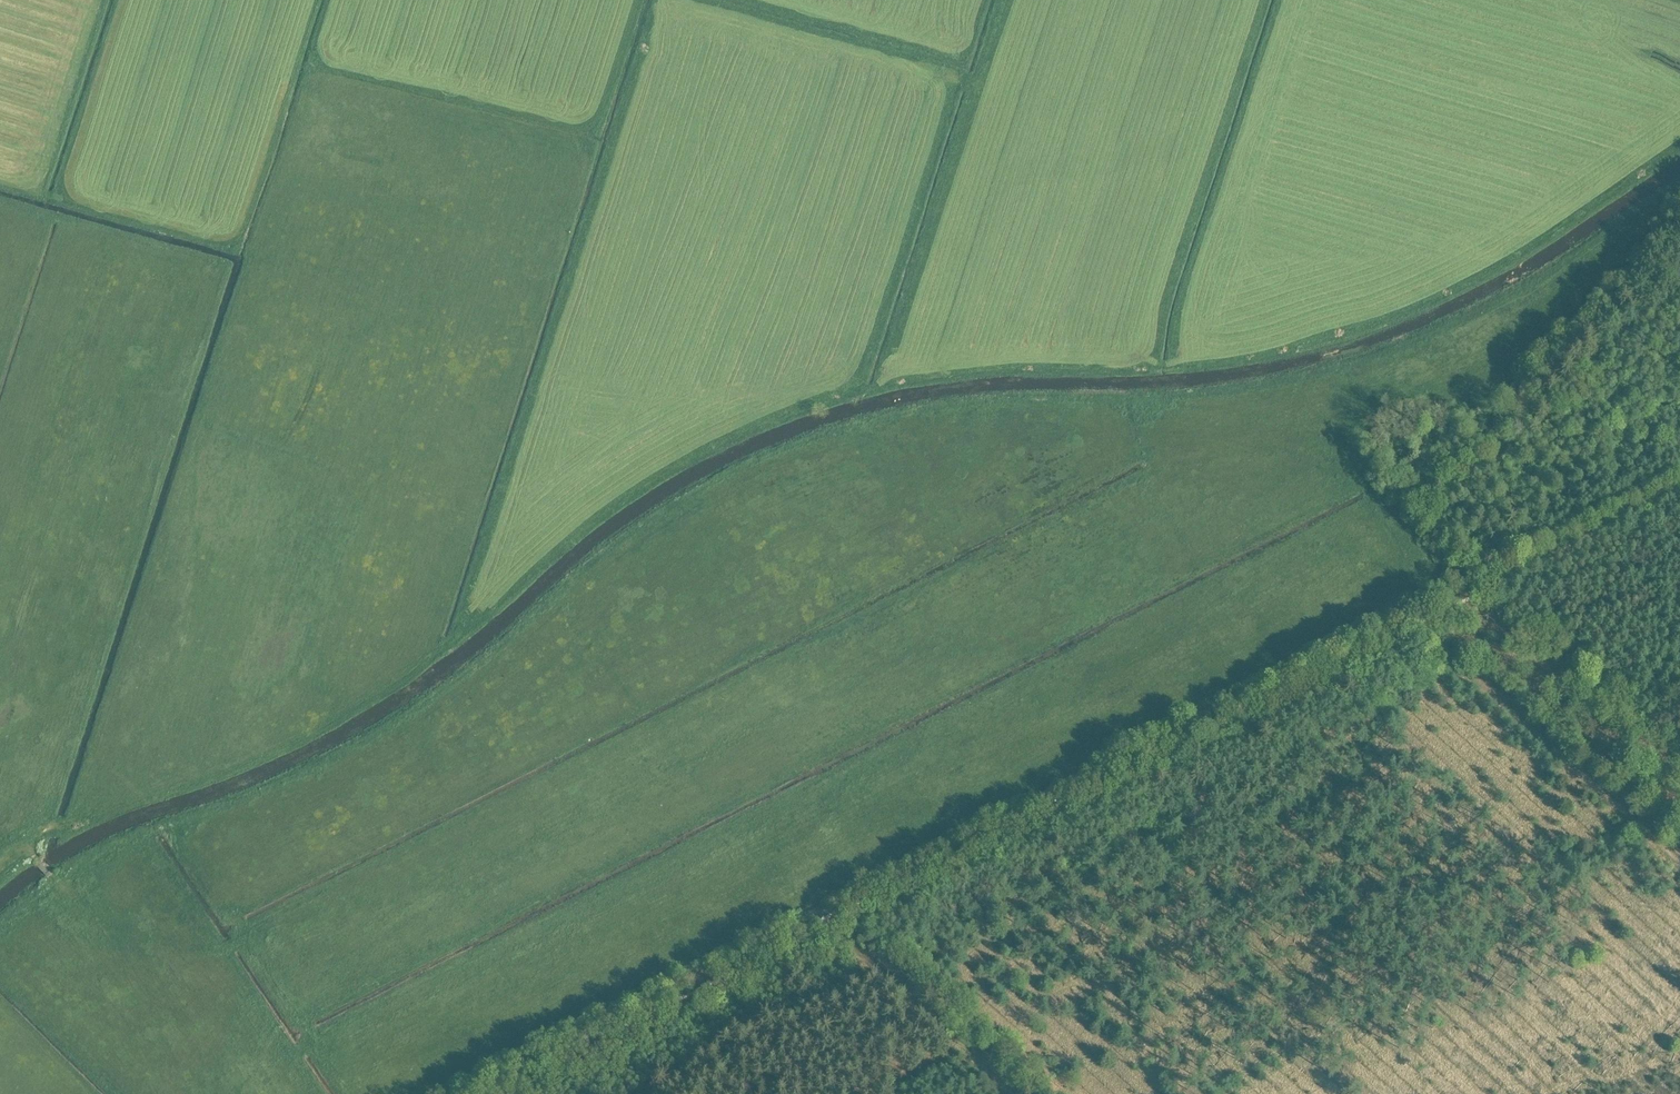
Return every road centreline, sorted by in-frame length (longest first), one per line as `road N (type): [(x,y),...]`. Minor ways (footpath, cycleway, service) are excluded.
road 1 (track): [(1679,862),(1418,624)]

